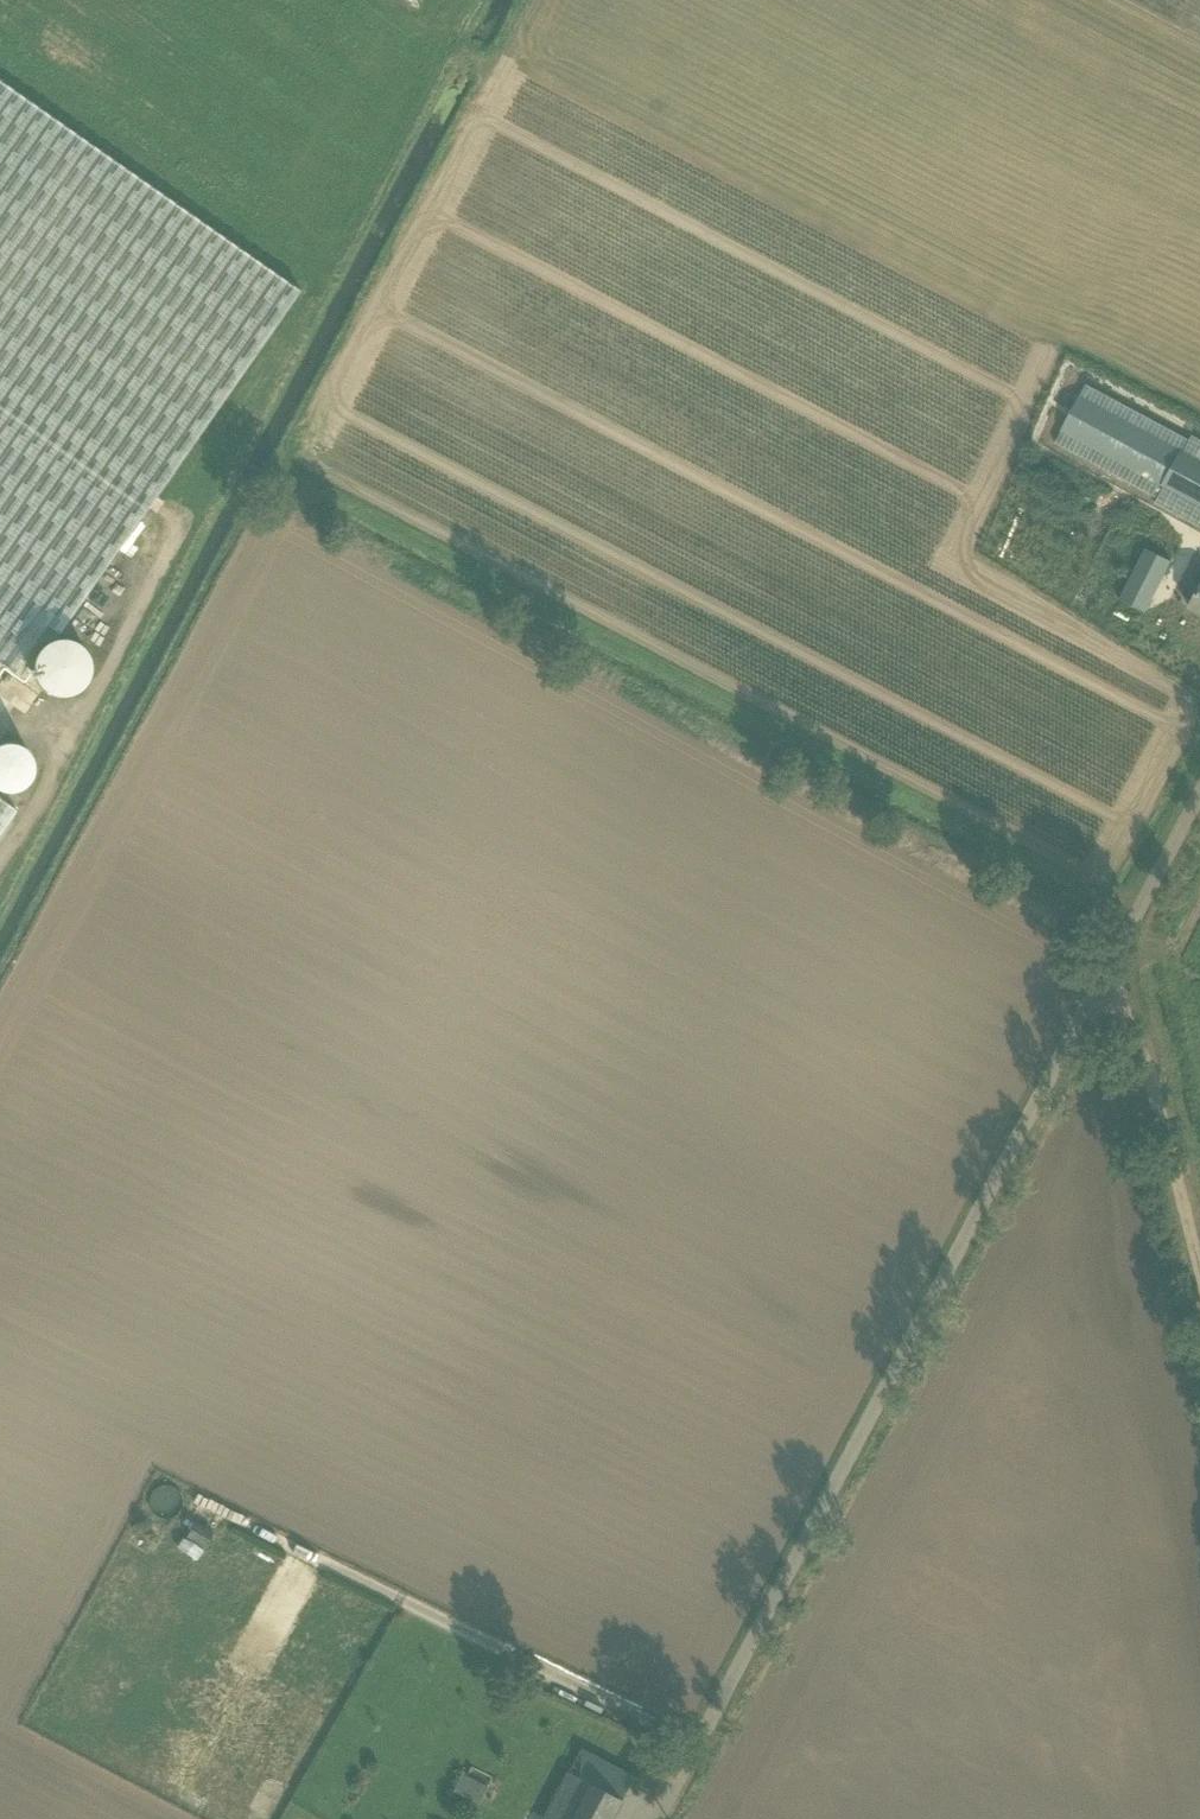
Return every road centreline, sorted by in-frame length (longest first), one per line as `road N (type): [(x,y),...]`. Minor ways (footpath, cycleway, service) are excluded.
road 1 (unclassified): [(655,1818),(1199,794)]
road 2 (track): [(1109,965),(1199,1248)]

